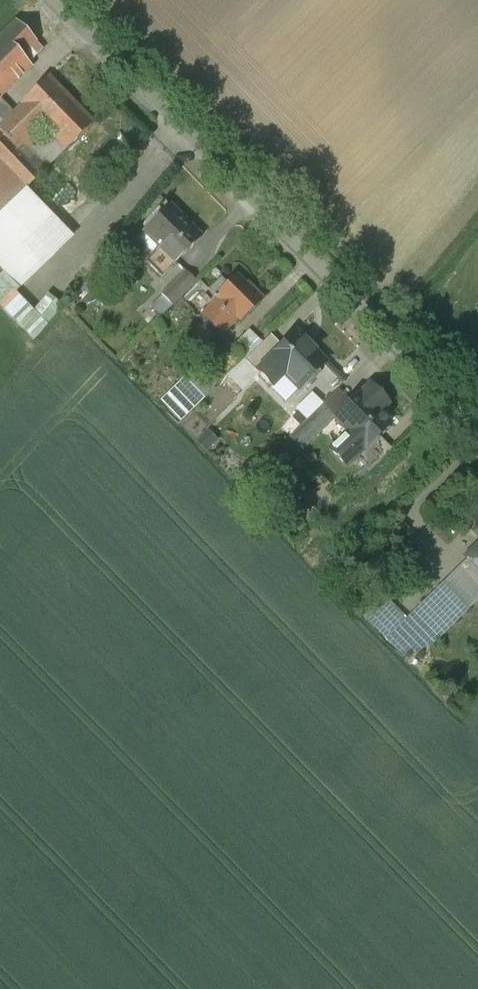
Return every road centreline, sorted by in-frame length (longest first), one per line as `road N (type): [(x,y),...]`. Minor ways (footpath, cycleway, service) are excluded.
road 1 (residential): [(477,411),(57,0)]

